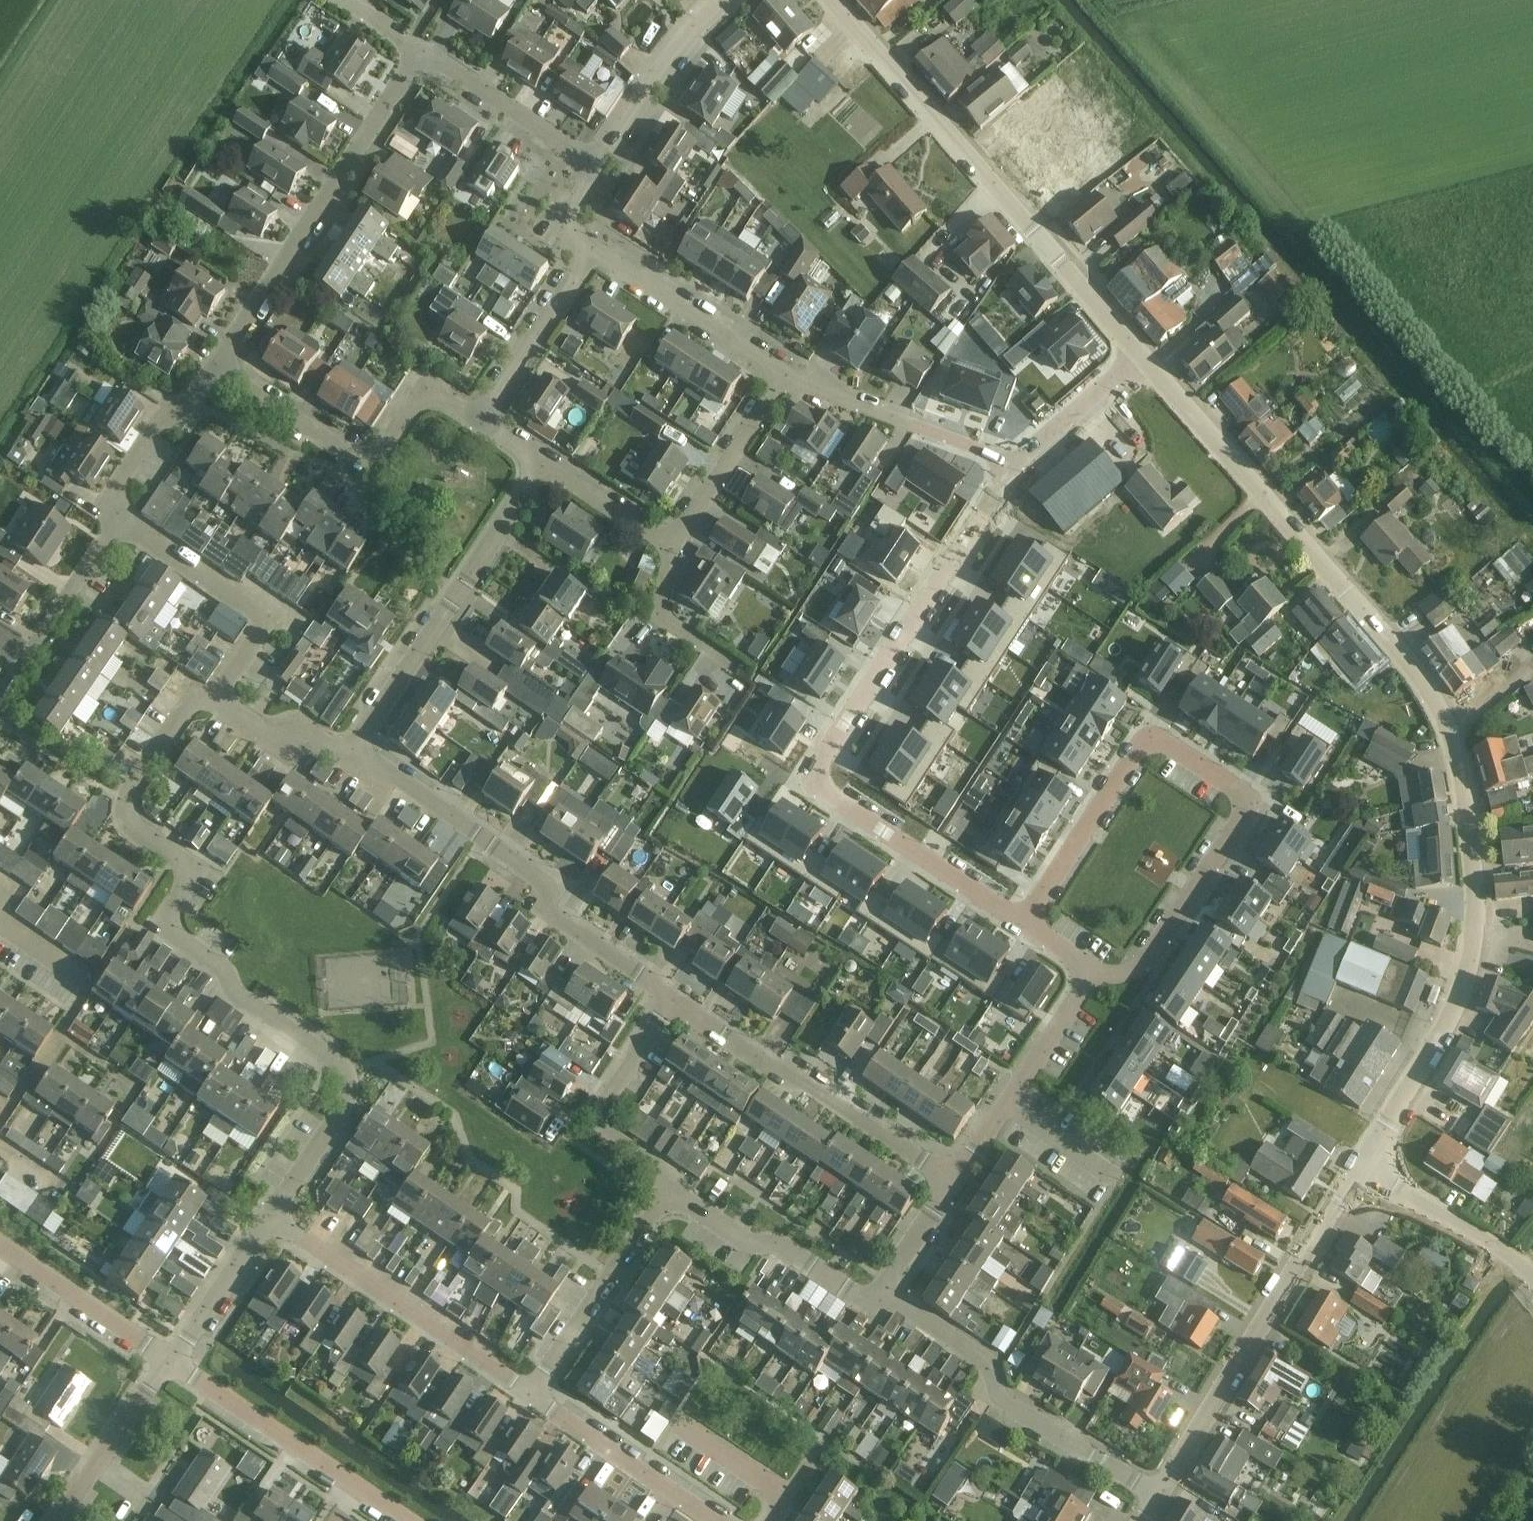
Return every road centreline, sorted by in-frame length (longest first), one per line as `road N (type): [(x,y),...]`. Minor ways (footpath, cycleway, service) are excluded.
road 1 (tertiary): [(1362,1164),(1443,1029),(1470,958),(1474,880),(1459,769),(1417,675),(1148,360)]
road 2 (residential): [(266,1223),(342,1110),(347,1071),(235,994),(221,968),(179,939),(171,910),(198,870),(132,826),(126,808),(133,783),(196,699),(213,703)]
road 3 (residential): [(1019,466),(825,749),(816,773),(830,800),(1027,924)]
road 4 (residential): [(1094,967),(1122,974),(1150,956),(1250,799),(1149,734),(1027,924)]
road 5 (tertiary): [(1148,360),(830,0)]
road 6 (residential): [(672,1003),(554,915),(539,878),(350,753)]
road 7 (tertiary): [(1158,1496),(1362,1164)]
road 8 (residential): [(218,369),(419,56)]
road 9 (residential): [(1158,1496),(997,1403),(991,1367),(883,1290)]
road 10 (residential): [(350,753),(543,466)]
road 11 (residential): [(951,1181),(672,1003)]
road 12 (residential): [(483,425),(441,400),(418,402),(384,455),(356,460),(218,369)]
road 13 (residential): [(527,1398),(266,1223)]
road 14 (residential): [(407,1520),(169,1361)]
road 15 (residential): [(213,703),(262,617),(122,513)]
road 16 (residential): [(951,1181),(1094,967)]
road 17 (residential): [(527,1398),(672,1193)]
road 18 (residential): [(1019,466),(787,374)]
road 19 (residential): [(883,1290),(857,1294),(772,1241),(748,1243),(672,1193)]
road 20 (residential): [(672,1193),(600,1124),(672,1003)]
road 21 (residential): [(787,374),(593,252)]
road 22 (residential): [(716,1520),(527,1398)]
road 23 (residential): [(0,698),(122,513)]
road 24 (residential): [(598,168),(666,64),(728,0)]
road 25 (residential): [(598,168),(419,56)]
road 26 (residential): [(673,545),(787,374)]
road 27 (residential): [(593,252),(483,425)]
road 28 (residential): [(169,1361),(0,1246)]
road 29 (unclassified): [(1532,1276),(1362,1164)]
road 30 (residential): [(58,1520),(169,1361)]
road 31 (residential): [(122,513),(218,369)]
road 32 (residential): [(169,1361),(266,1223)]
road 33 (residential): [(1148,360),(1019,466)]
road 34 (residential): [(770,1520),(787,1495),(681,1427)]
road 35 (residential): [(731,664),(662,614),(673,545)]
road 36 (residential): [(673,545),(543,466)]
road 37 (residential): [(350,753),(297,730),(261,734),(213,703)]
road 38 (residential): [(883,1290),(951,1181)]

